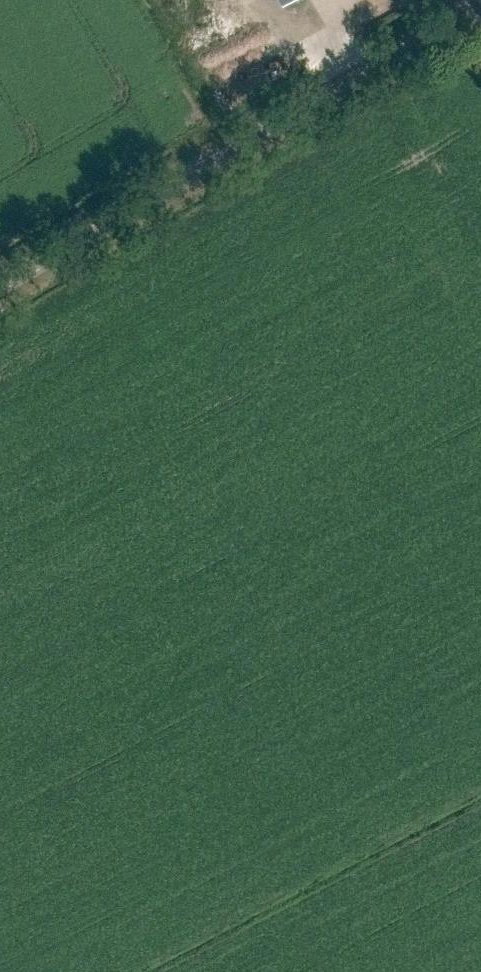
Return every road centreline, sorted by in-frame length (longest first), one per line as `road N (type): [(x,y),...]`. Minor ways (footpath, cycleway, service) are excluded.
road 1 (tertiary): [(0,287),(480,4)]

